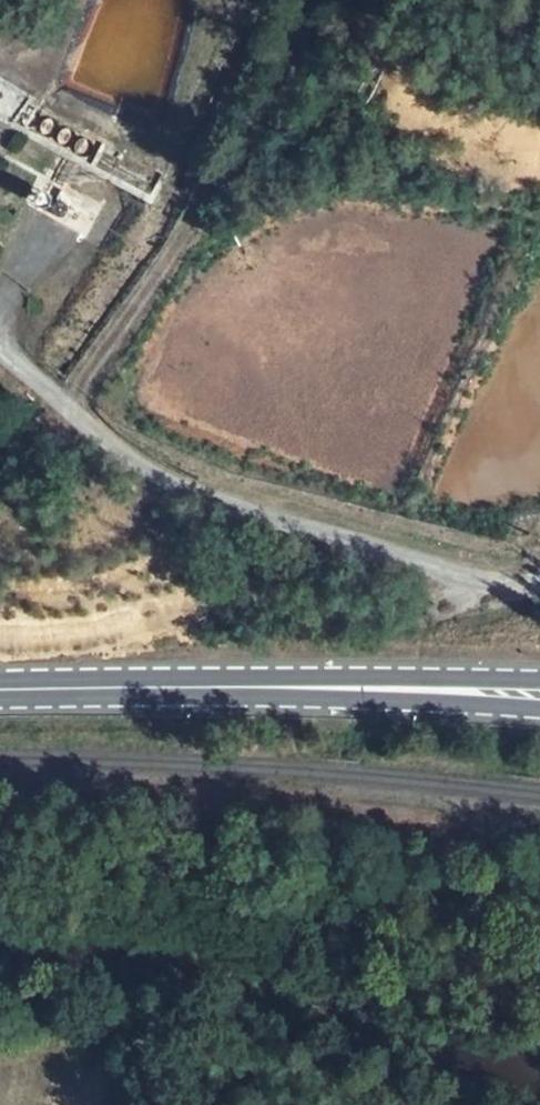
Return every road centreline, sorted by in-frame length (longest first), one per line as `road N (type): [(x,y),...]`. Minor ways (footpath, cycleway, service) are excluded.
road 1 (unclassified): [(539,585),(502,593),(389,561),(142,465),(0,352)]
road 2 (primary): [(0,691),(539,693)]

